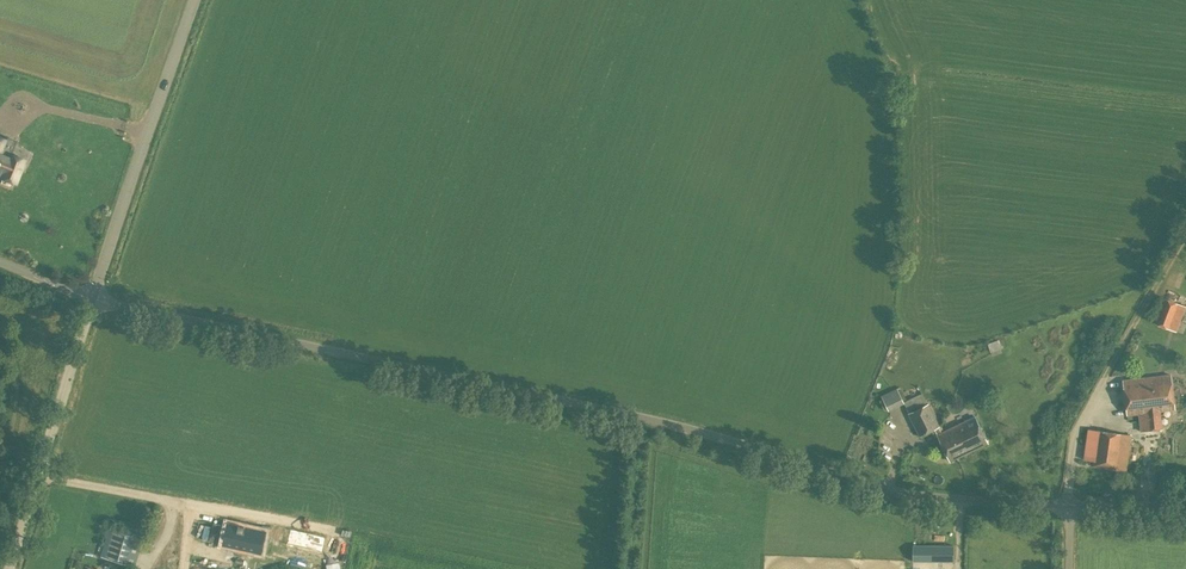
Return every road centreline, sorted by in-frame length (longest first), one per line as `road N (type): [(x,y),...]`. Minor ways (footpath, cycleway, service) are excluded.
road 1 (unclassified): [(1069,505),(880,487),(676,425),(91,299)]
road 2 (tertiary): [(91,299),(197,0)]
road 3 (tertiary): [(12,568),(91,299)]
road 4 (track): [(1185,236),(1110,368)]
road 5 (unclassified): [(1069,505),(1073,440),(1110,368)]

